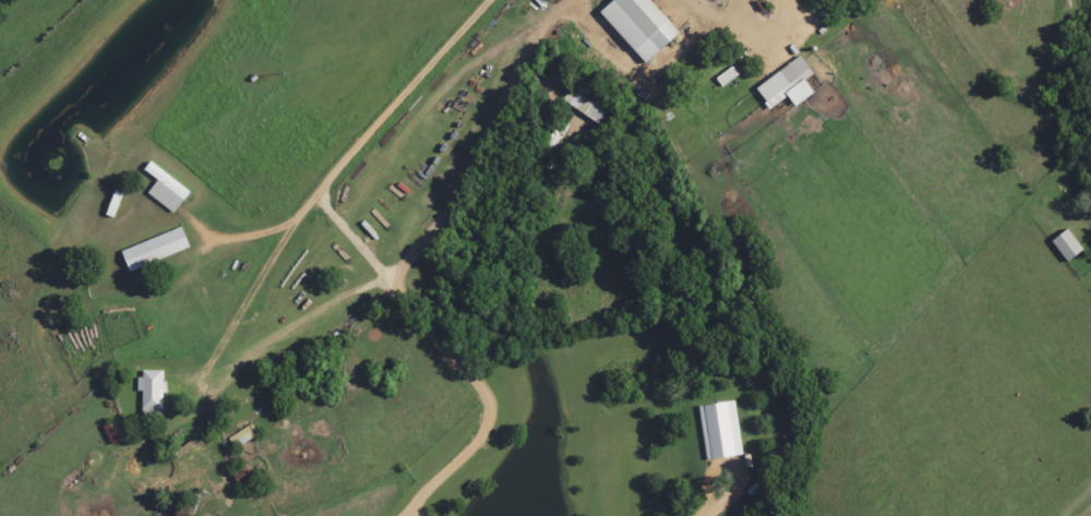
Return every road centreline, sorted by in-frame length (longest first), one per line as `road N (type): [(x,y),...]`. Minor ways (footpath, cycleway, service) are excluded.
road 1 (residential): [(592,0),(555,37),(482,202),(307,399),(230,418)]

